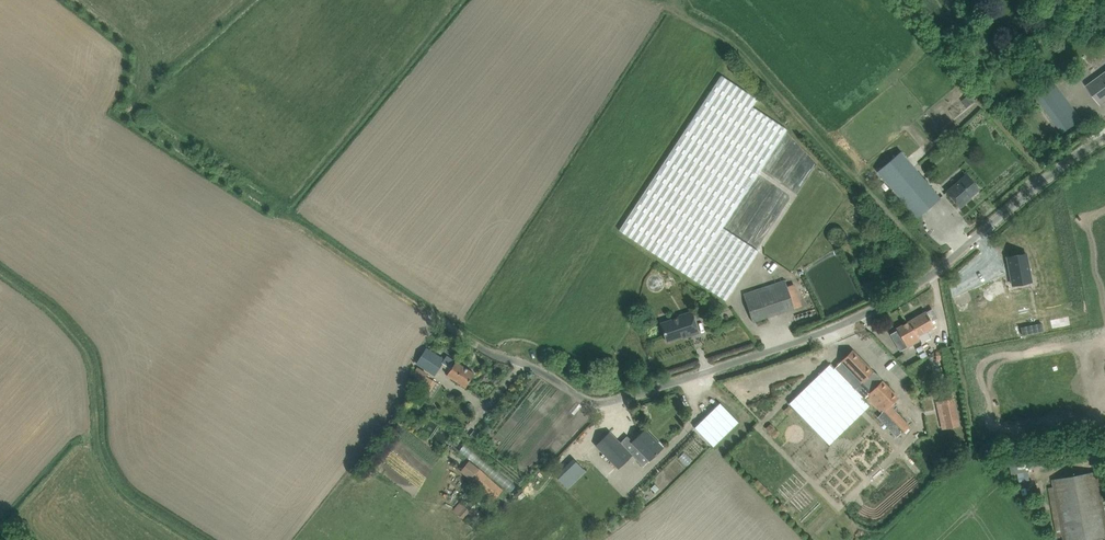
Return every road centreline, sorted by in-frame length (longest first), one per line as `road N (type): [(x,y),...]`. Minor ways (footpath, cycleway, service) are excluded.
road 1 (unclassified): [(439,319),(579,395),(615,400),(834,327),(902,293),(1104,136)]
road 2 (track): [(439,319),(136,124)]

